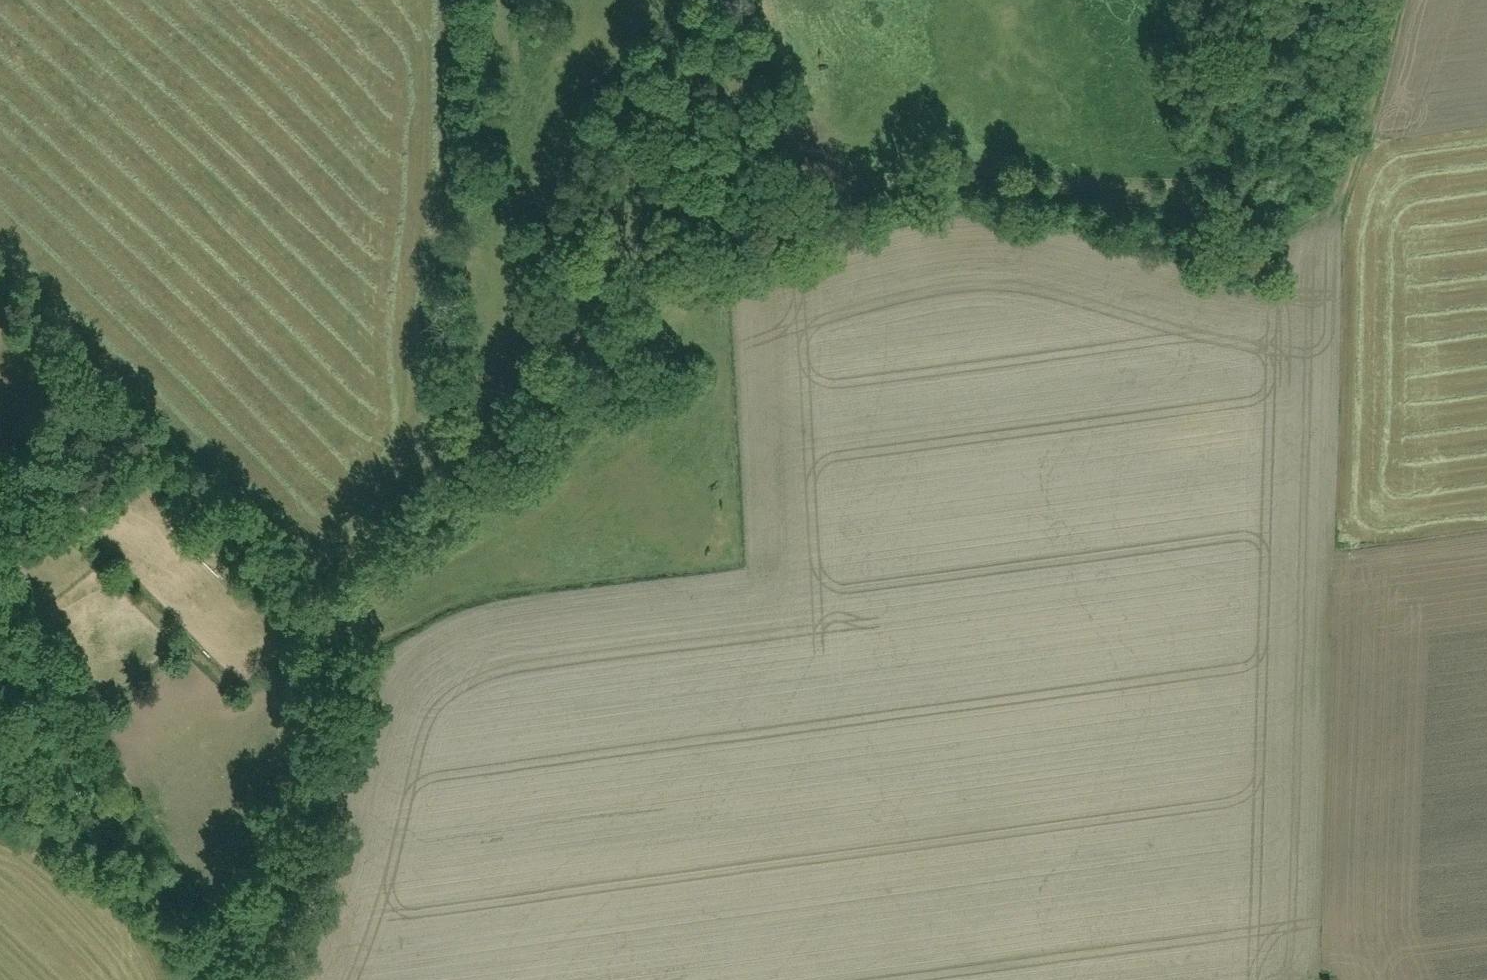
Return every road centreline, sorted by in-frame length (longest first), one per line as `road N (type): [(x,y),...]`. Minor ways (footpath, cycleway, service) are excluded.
road 1 (track): [(0,292),(283,586),(327,609),(438,480),(707,281),(931,215),(1026,200),(1273,215),(1331,193),(1353,161),(1399,0)]

